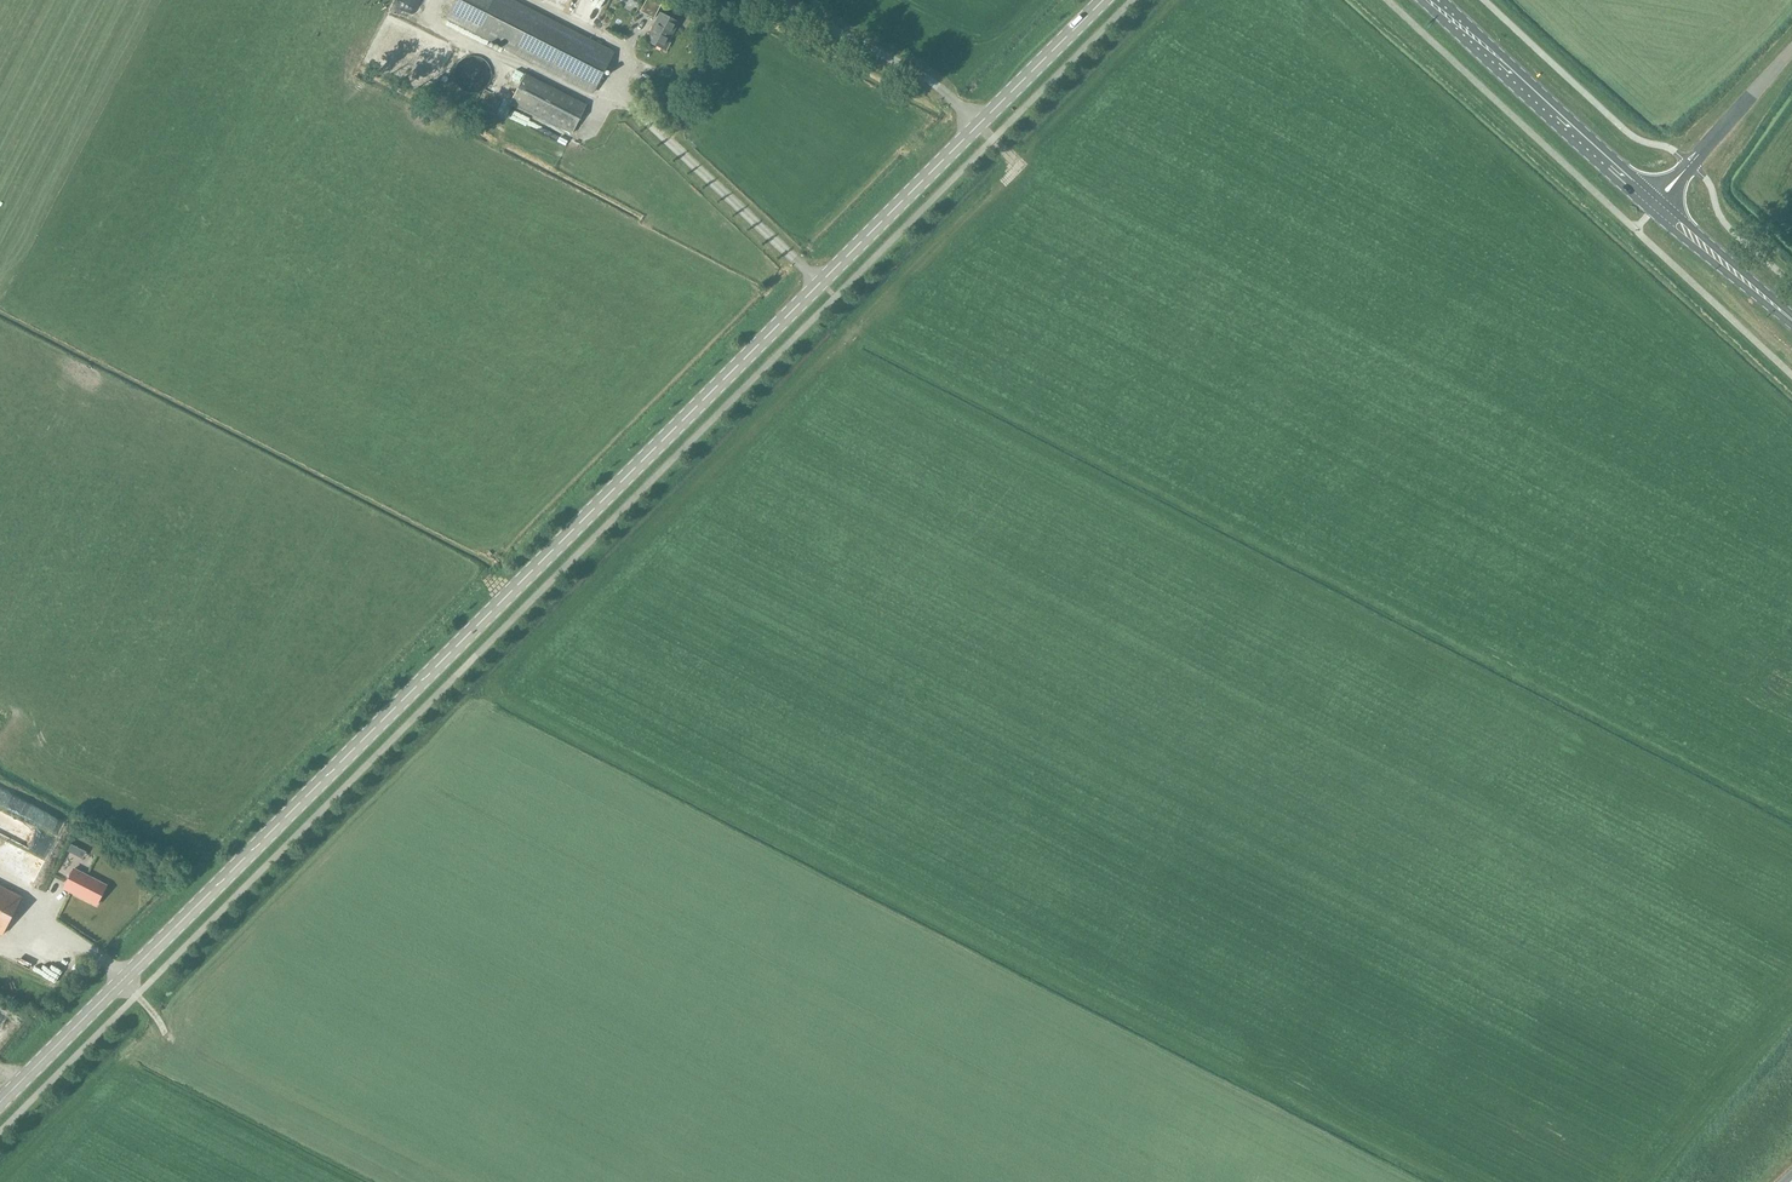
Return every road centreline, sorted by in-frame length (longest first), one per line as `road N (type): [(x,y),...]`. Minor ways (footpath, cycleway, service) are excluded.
road 1 (secondary): [(0,1103),(1103,0)]
road 2 (primary): [(1655,206),(1434,0)]
road 3 (primary): [(1791,327),(1655,206)]
road 4 (unclassified): [(1691,164),(1791,50)]

